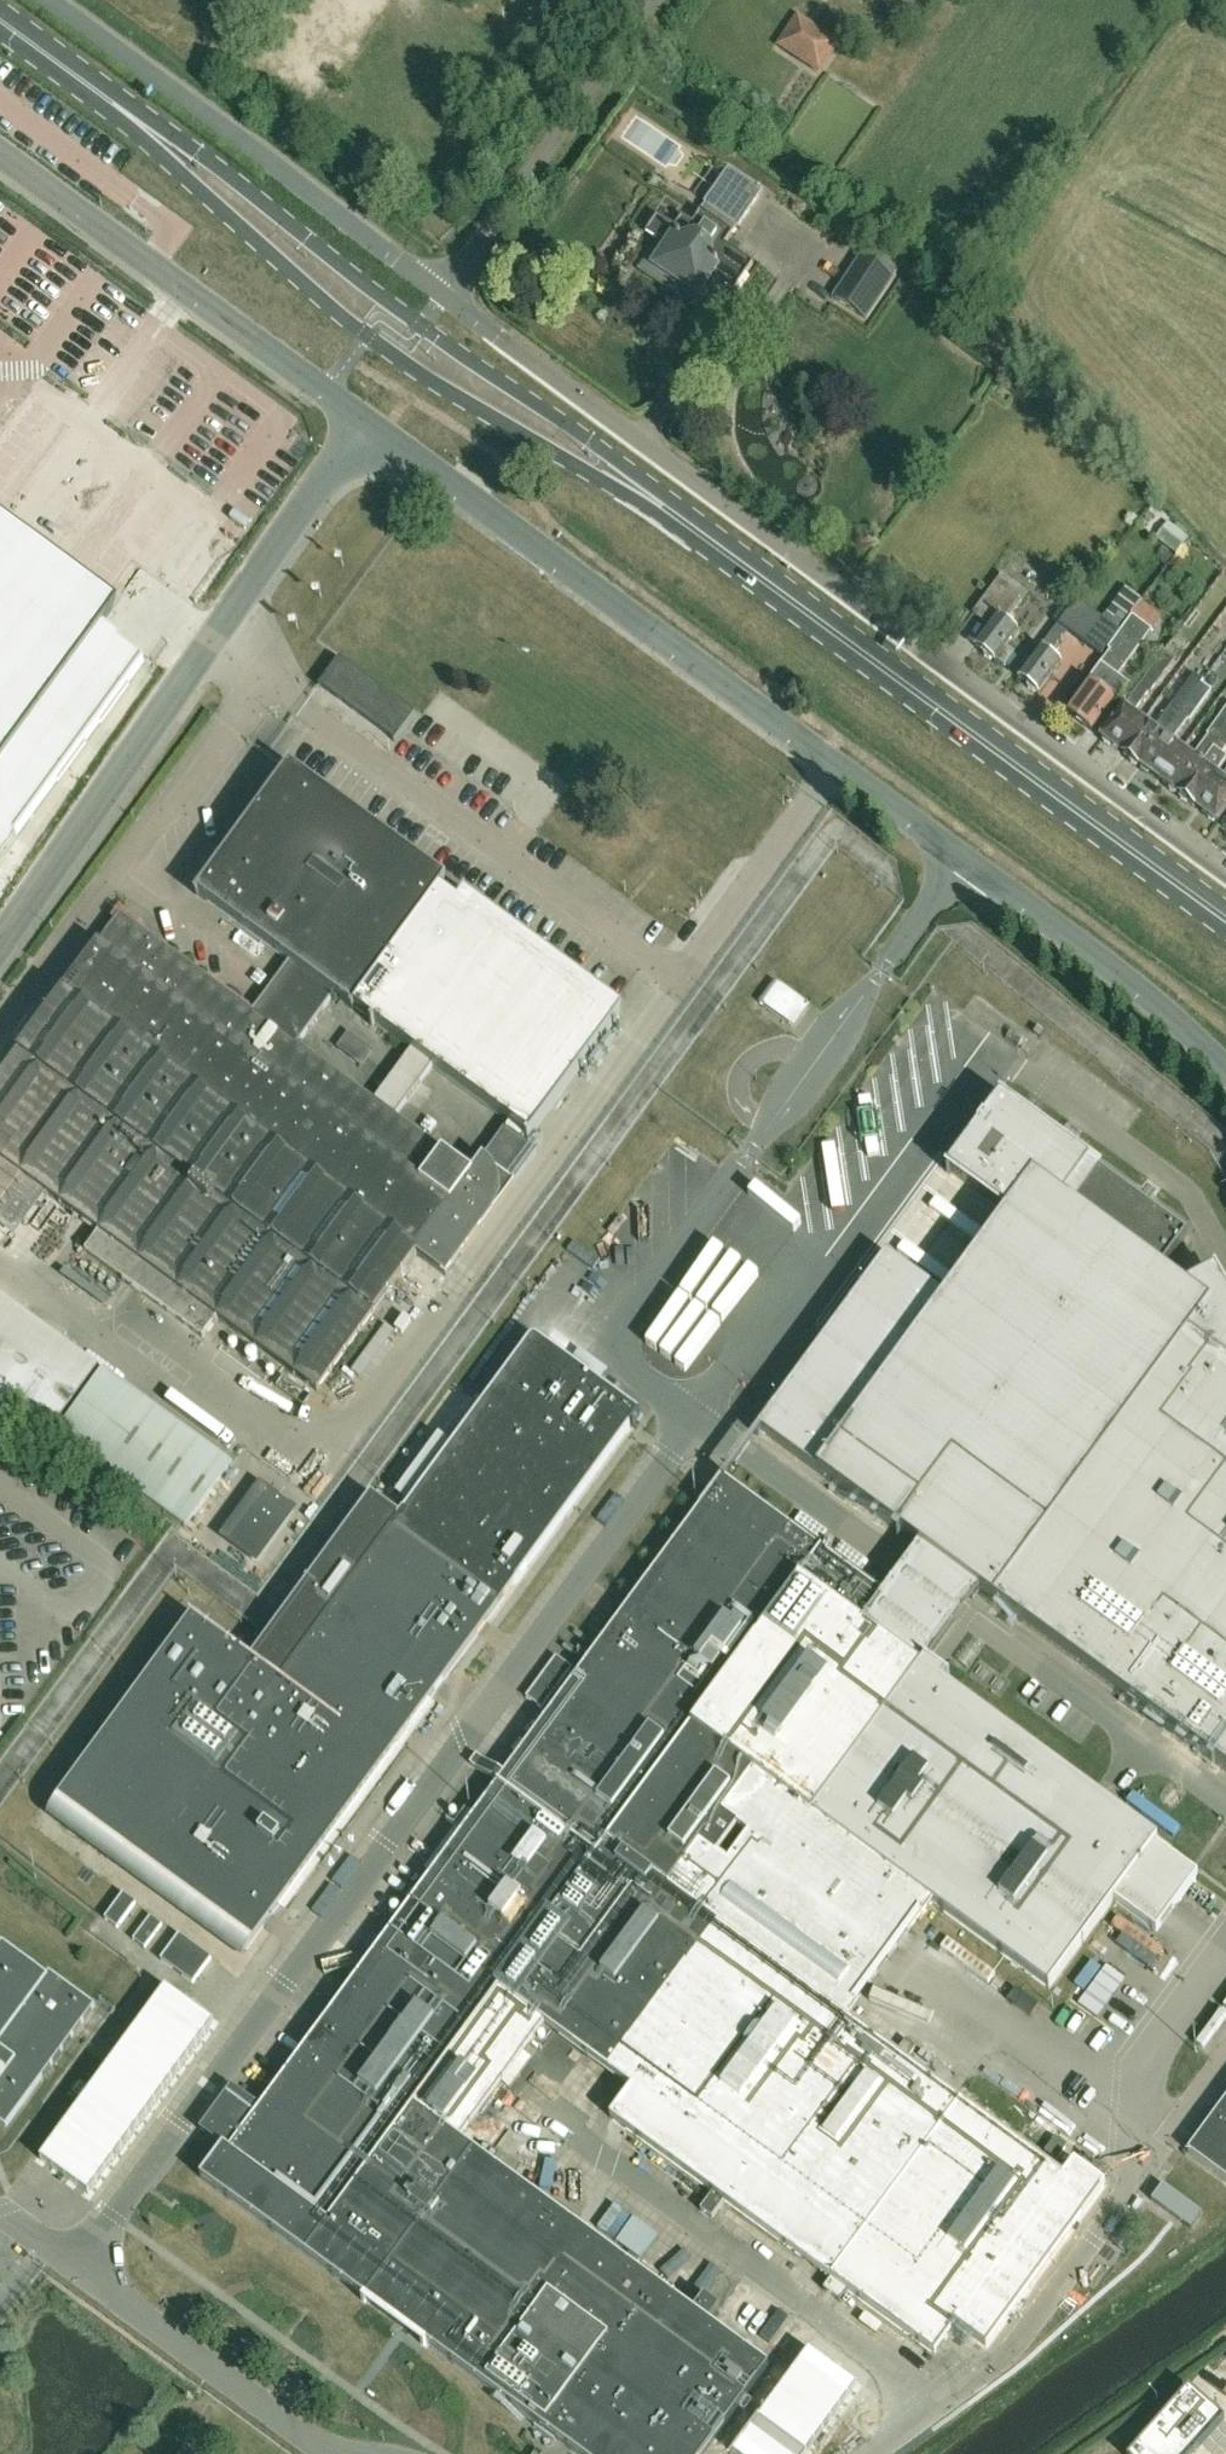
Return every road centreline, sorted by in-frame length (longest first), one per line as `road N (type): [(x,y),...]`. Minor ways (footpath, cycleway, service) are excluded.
road 1 (residential): [(1225,1080),(1137,991),(368,424)]
road 2 (unclassified): [(1225,870),(445,297)]
road 3 (primary): [(112,103),(178,173),(369,341),(573,466),(690,526)]
road 4 (primary): [(690,526),(619,463),(398,314),(205,159),(112,103)]
road 5 (primary): [(1225,921),(690,526)]
road 6 (unclassified): [(0,956),(368,424)]
road 7 (unclassified): [(445,297),(56,0)]
road 8 (residential): [(368,424),(0,154)]
road 9 (unclassified): [(445,297),(653,0)]
road 10 (primary): [(112,103),(0,20)]

